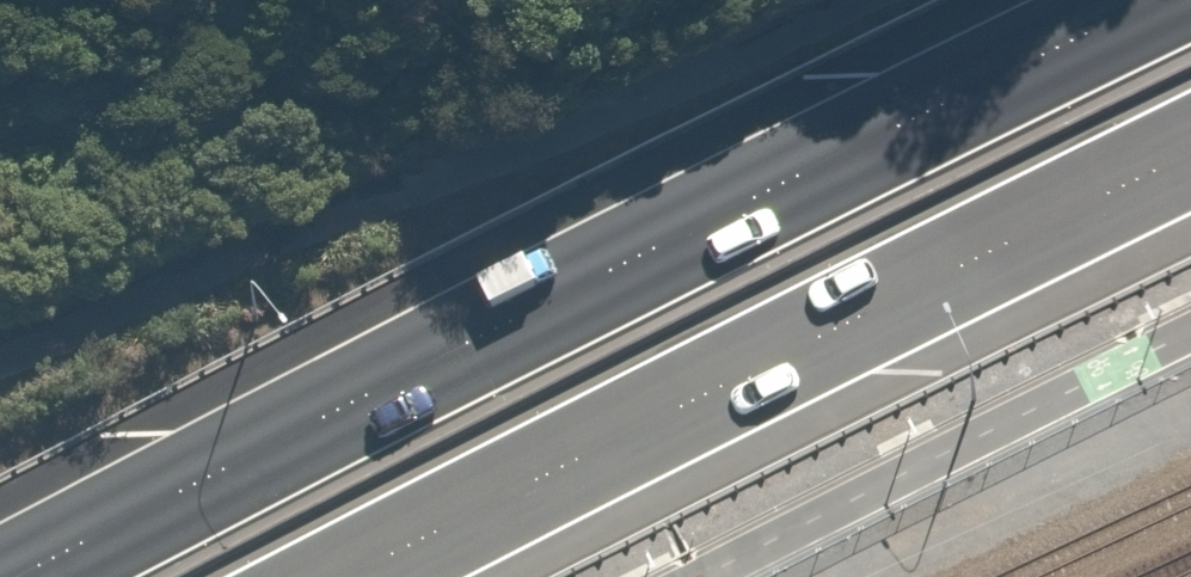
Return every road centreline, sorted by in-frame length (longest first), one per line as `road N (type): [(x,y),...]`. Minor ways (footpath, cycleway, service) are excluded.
road 1 (trunk): [(20,576),(847,151),(1161,0)]
road 2 (trunk): [(1190,150),(346,576)]

